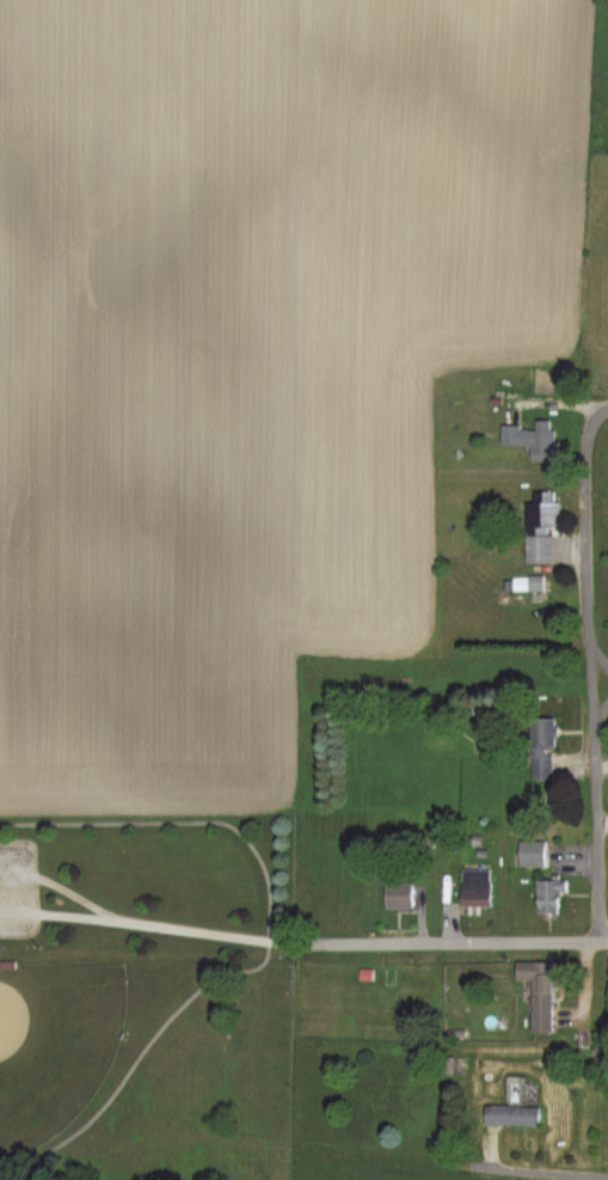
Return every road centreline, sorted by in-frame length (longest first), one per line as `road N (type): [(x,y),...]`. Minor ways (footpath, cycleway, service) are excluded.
road 1 (residential): [(598,736),(591,446),(602,415)]
road 2 (residential): [(303,943),(607,943)]
road 3 (residential): [(600,943),(598,736)]
road 4 (residential): [(607,1176),(478,1163)]

